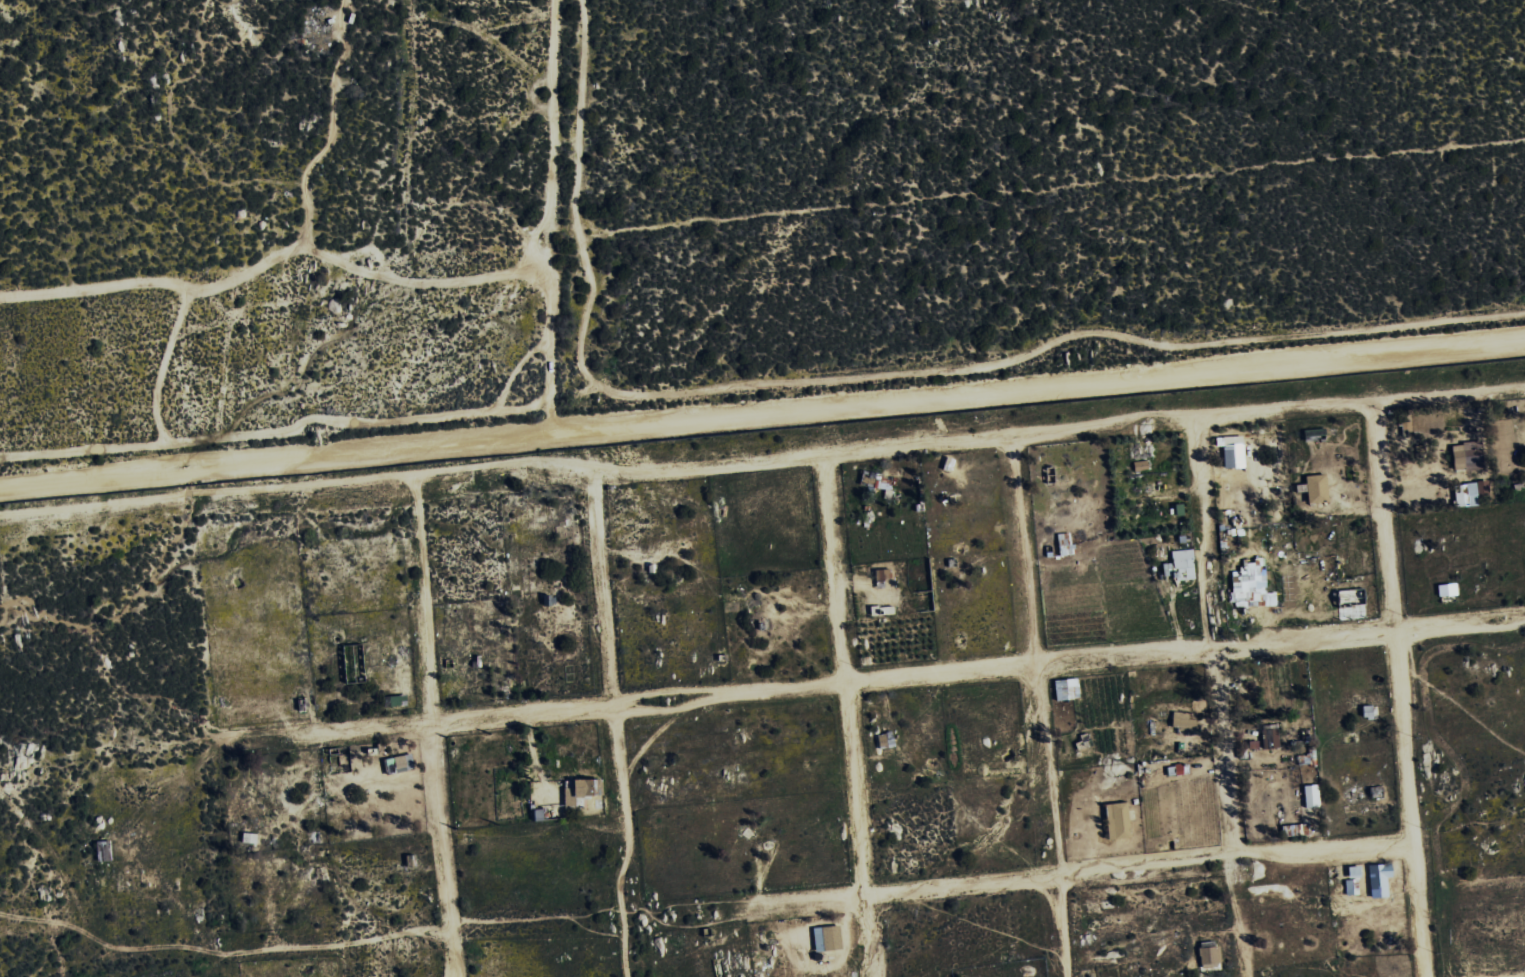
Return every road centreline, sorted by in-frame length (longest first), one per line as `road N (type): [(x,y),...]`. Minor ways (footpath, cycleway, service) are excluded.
road 1 (track): [(1524,337),(0,481)]
road 2 (residential): [(217,745),(1524,618)]
road 3 (residential): [(414,476),(529,463),(662,472),(1370,401)]
road 4 (residential): [(746,904),(1412,842)]
road 5 (residential): [(1370,401),(1425,976)]
road 6 (residential): [(1244,976),(1189,419)]
road 7 (residential): [(1012,436),(1066,976)]
road 8 (residential): [(820,456),(874,976)]
road 9 (residential): [(591,471),(624,807),(625,976)]
road 10 (residential): [(414,476),(451,976)]
road 11 (residential): [(414,476),(0,517)]
road 12 (residential): [(1370,401),(1524,385)]

